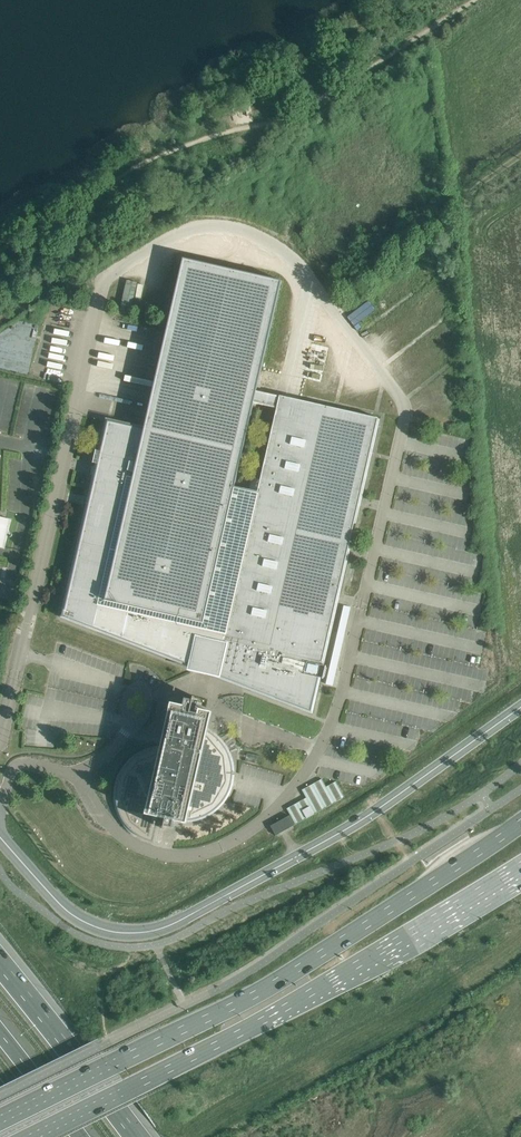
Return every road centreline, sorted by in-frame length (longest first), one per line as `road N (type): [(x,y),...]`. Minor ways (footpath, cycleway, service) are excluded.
road 1 (unclassified): [(520,706),(372,813),(150,932),(119,932),(64,908),(0,839)]
road 2 (secondary): [(520,824),(260,991),(0,1120)]
road 3 (secondary): [(30,1136),(297,1001),(520,865)]
road 4 (motorway): [(131,1130),(0,963)]
road 5 (motorway): [(83,1136),(0,1032)]

